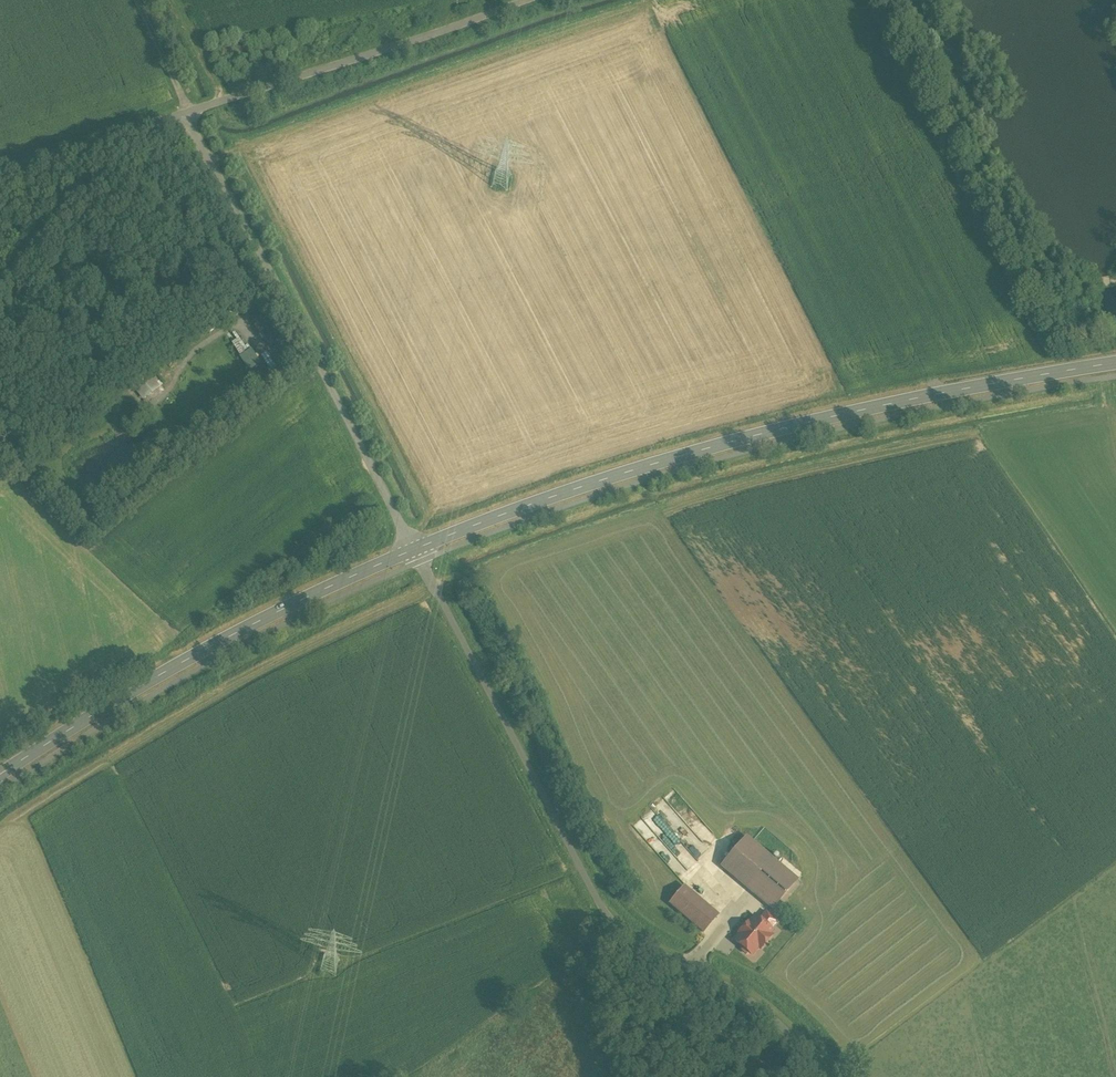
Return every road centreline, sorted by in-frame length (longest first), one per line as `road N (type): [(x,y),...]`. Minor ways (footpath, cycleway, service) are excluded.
road 1 (secondary): [(414,547),(696,451),(975,386),(1115,364)]
road 2 (unclassified): [(414,547),(607,910),(745,990),(785,1020),(827,1076)]
road 3 (unclassified): [(186,114),(414,547)]
road 4 (secondary): [(0,775),(232,635),(414,547)]
road 5 (unclassified): [(538,0),(186,114)]
road 6 (unclassified): [(186,114),(0,172)]
road 7 (track): [(186,114),(135,0)]

